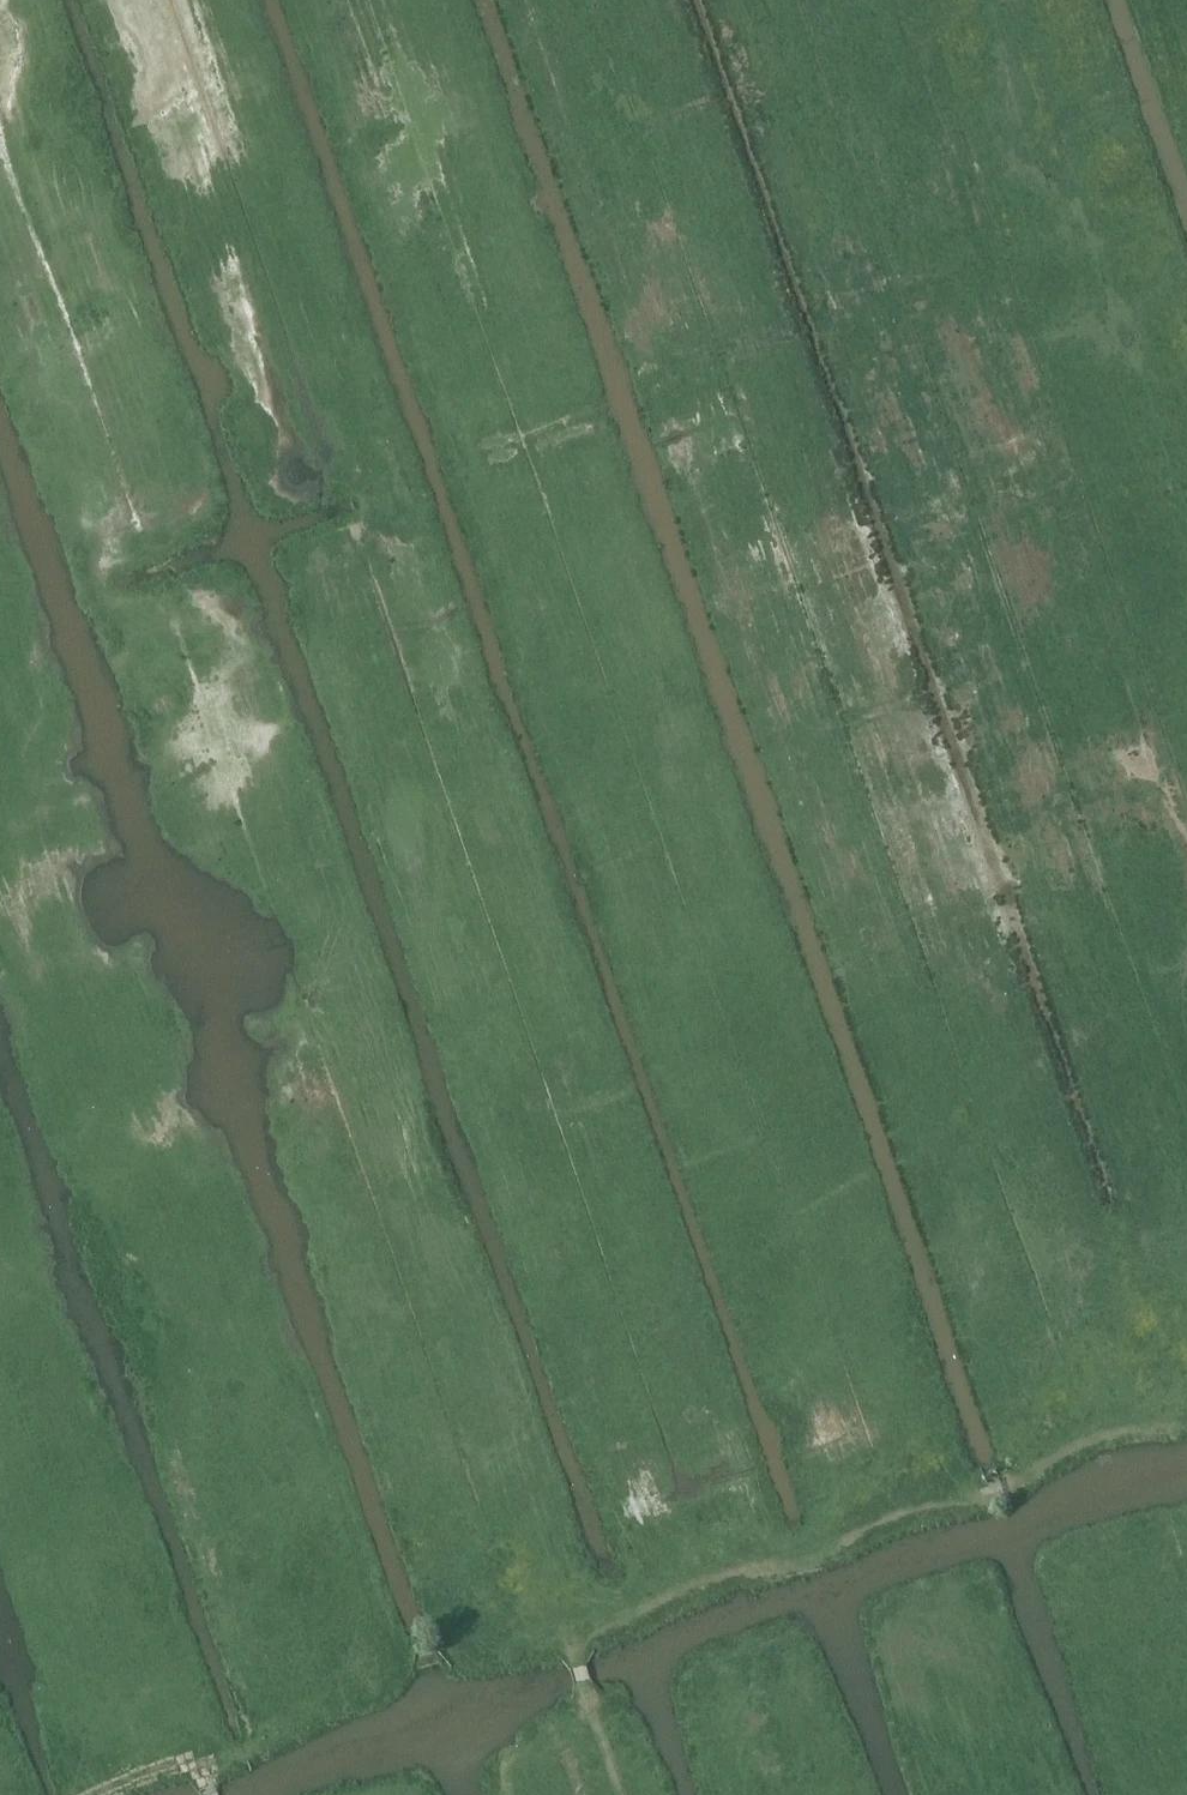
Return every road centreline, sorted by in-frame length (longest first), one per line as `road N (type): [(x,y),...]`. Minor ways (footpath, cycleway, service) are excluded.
road 1 (track): [(78,1794),(156,1765),(199,1761),(212,1794)]
road 2 (track): [(576,1655),(626,1794)]

